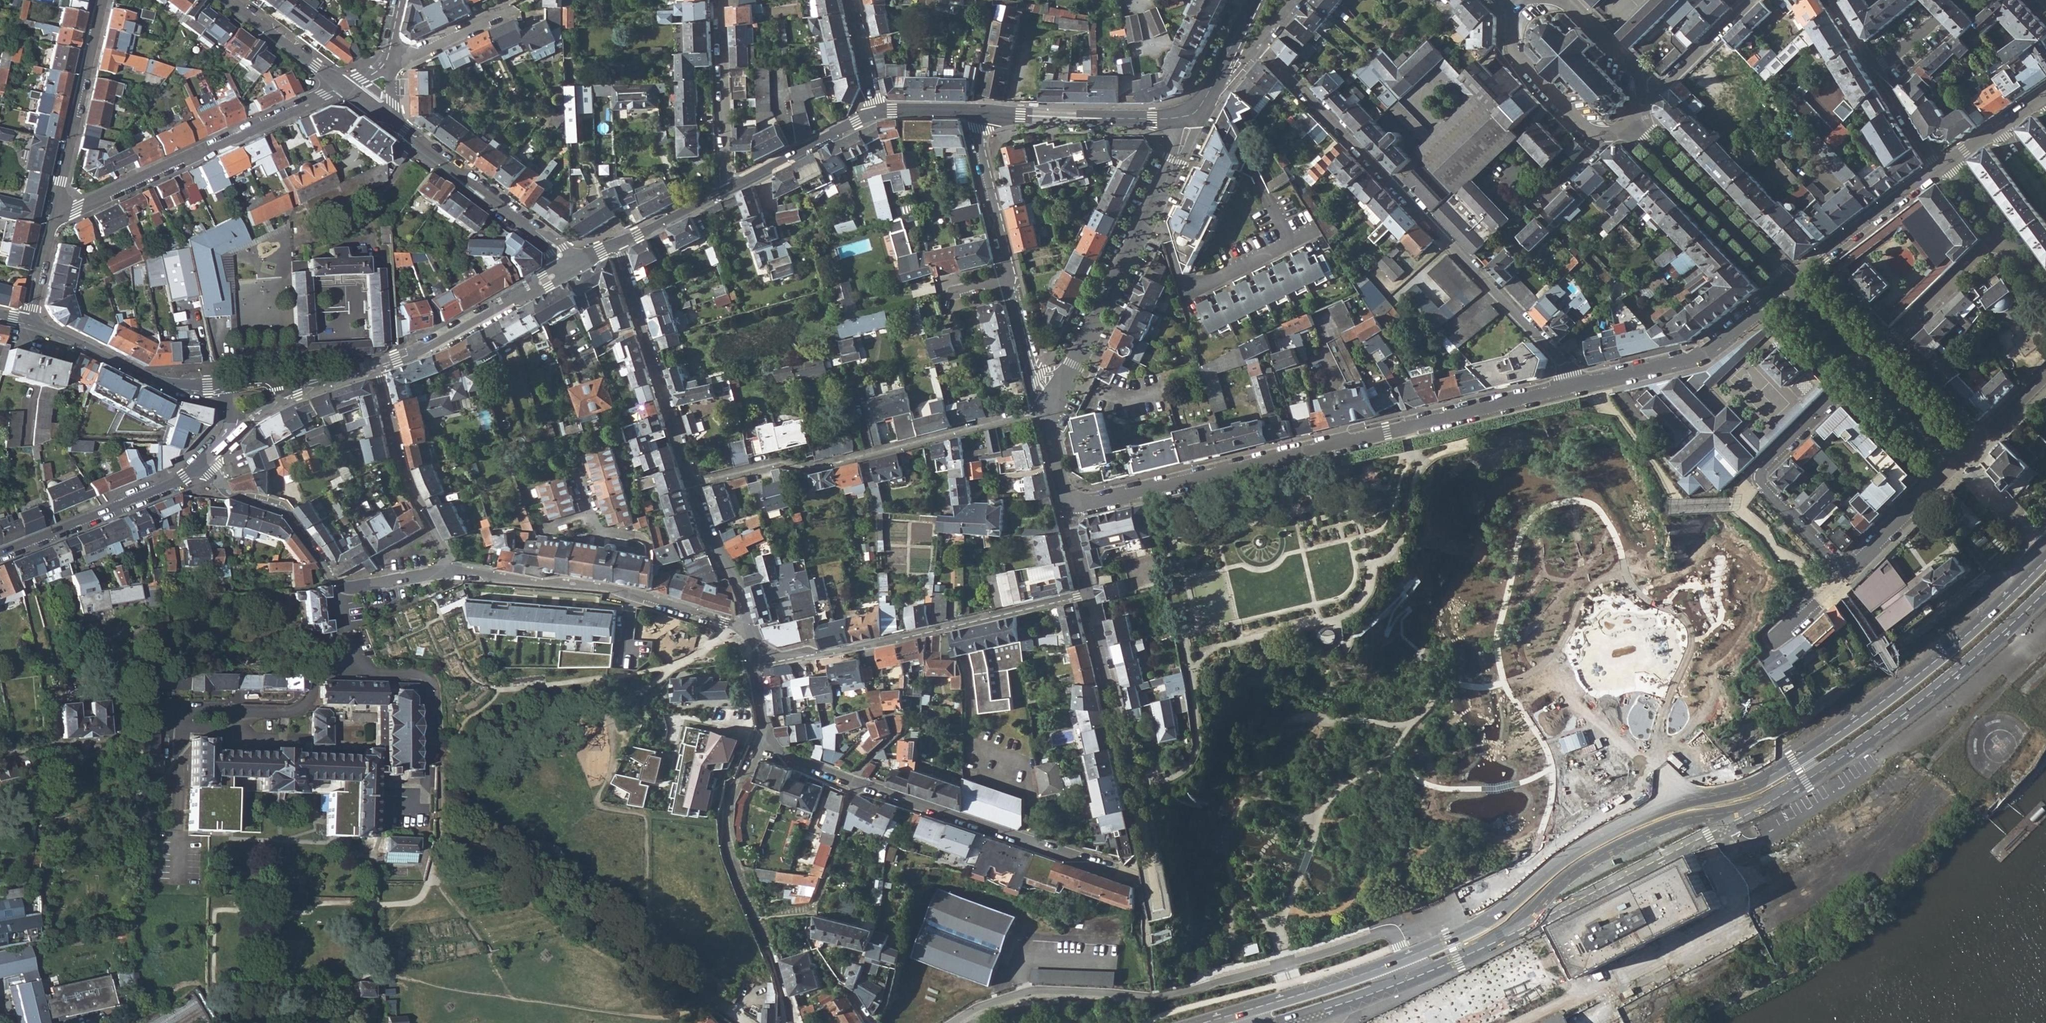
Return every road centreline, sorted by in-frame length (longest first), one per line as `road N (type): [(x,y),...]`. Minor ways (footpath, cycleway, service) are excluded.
road 1 (primary): [(2045,558),(1928,665),(1754,784),(1403,958)]
road 2 (primary): [(1539,918),(1830,761),(1942,682),(2045,590)]
road 3 (residential): [(1068,509),(1572,385)]
road 4 (residential): [(955,1022),(1037,992),(1175,992),(1382,933),(1394,937),(1403,958)]
road 5 (residential): [(1572,385),(1562,360),(1257,50)]
road 6 (residential): [(1122,872),(854,784),(787,758),(766,734)]
road 7 (residential): [(694,484),(783,461),(814,468),(1046,417)]
road 8 (residential): [(1197,113),(1046,417)]
road 9 (residential): [(1087,594),(756,667)]
road 10 (residential): [(50,217),(340,87)]
road 11 (residential): [(205,459),(228,493),(283,511),(337,585),(452,570)]
road 12 (residential): [(452,570),(600,587),(748,630)]
road 13 (residential): [(1846,571),(1755,476),(1869,366)]
road 14 (residential): [(1087,594),(1150,853)]
road 15 (residential): [(694,484),(618,244)]
road 16 (residential): [(1572,385),(1700,355),(1790,285)]
road 17 (residential): [(386,121),(570,261)]
road 18 (residential): [(0,554),(173,484),(205,459)]
road 19 (residential): [(101,0),(50,217)]
road 20 (residential): [(1637,126),(1790,285)]
road 21 (residential): [(452,570),(407,473),(378,365)]
road 22 (residential): [(570,261),(446,335),(378,365)]
road 23 (residential): [(1197,113),(982,112)]
road 24 (residential): [(224,387),(160,383),(28,322)]
road 25 (residential): [(1514,2),(1510,44),(1584,127),(1607,135),(1637,126)]
road 26 (residential): [(719,0),(726,189)]
road 27 (residential): [(1790,285),(1937,170)]
road 28 (residential): [(1869,366),(2002,238)]
road 29 (residential): [(663,799),(683,714),(766,734)]
road 30 (residential): [(982,112),(980,146),(1010,280)]
road 31 (residential): [(877,112),(726,189)]
road 32 (primary): [(1403,958),(1251,1009)]
road 33 (residential): [(1959,462),(1846,571)]
road 34 (residential): [(748,630),(694,484)]
road 35 (residential): [(1643,92),(1661,88),(1753,0)]
road 36 (residential): [(225,0),(340,87)]
road 37 (primary): [(1410,978),(1539,918)]
road 38 (residential): [(1010,280),(1046,417)]
road 39 (residential): [(1869,366),(1959,462)]
road 40 (residential): [(1643,92),(1635,71),(1558,0)]
road 41 (residential): [(385,67),(500,15)]
road 42 (residential): [(726,189),(618,244)]

